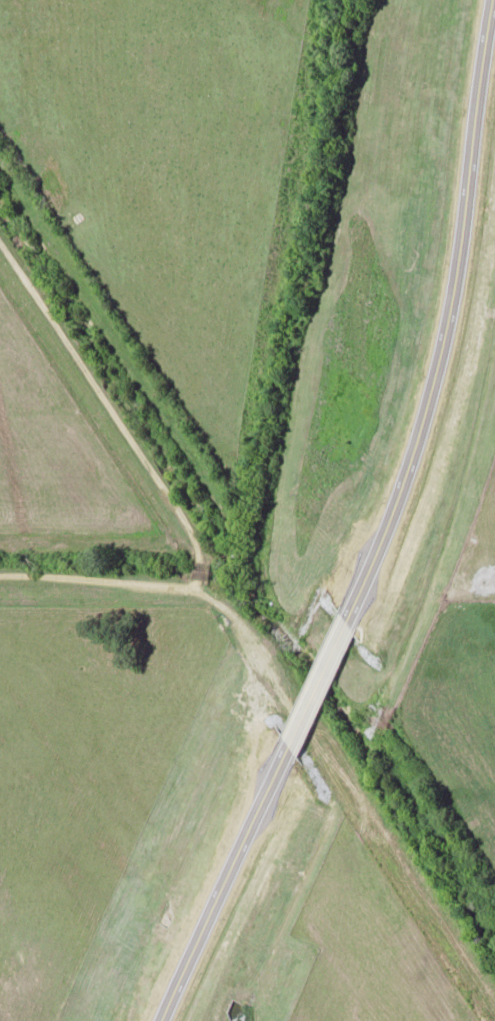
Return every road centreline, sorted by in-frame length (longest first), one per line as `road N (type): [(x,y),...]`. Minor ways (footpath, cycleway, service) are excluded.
road 1 (tertiary): [(345,619),(422,428),(444,338),(493,0)]
road 2 (residential): [(198,554),(0,238)]
road 3 (tertiary): [(161,1020),(287,745)]
road 4 (residential): [(0,573),(189,588),(194,582)]
road 5 (tertiary): [(287,745),(345,619)]

